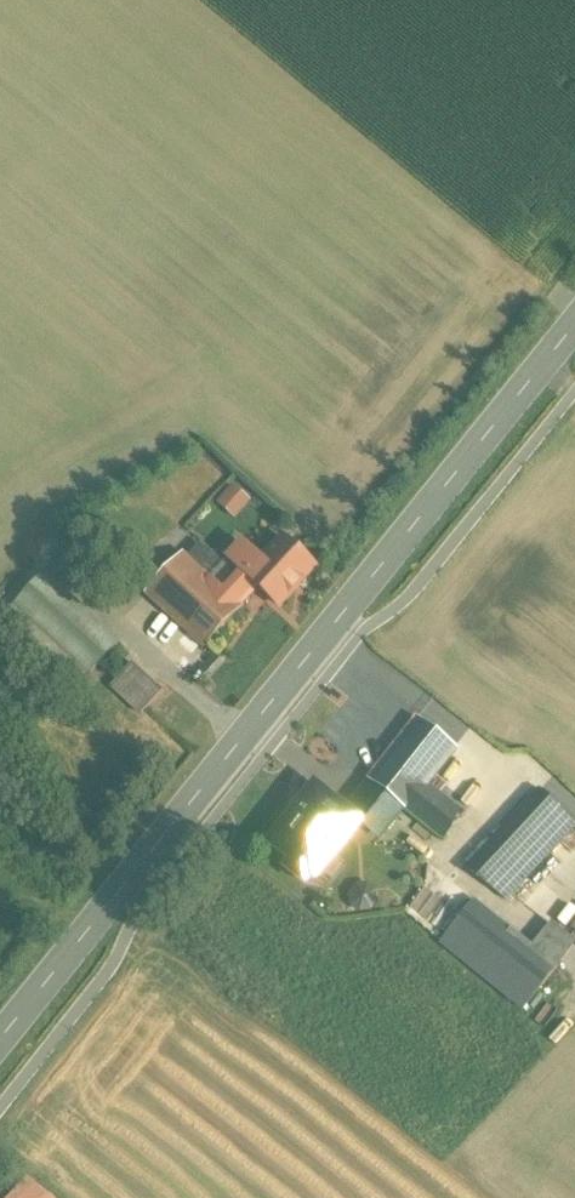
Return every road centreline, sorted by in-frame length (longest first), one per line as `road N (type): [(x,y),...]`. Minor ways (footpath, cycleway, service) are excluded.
road 1 (tertiary): [(0,1040),(574,326)]

